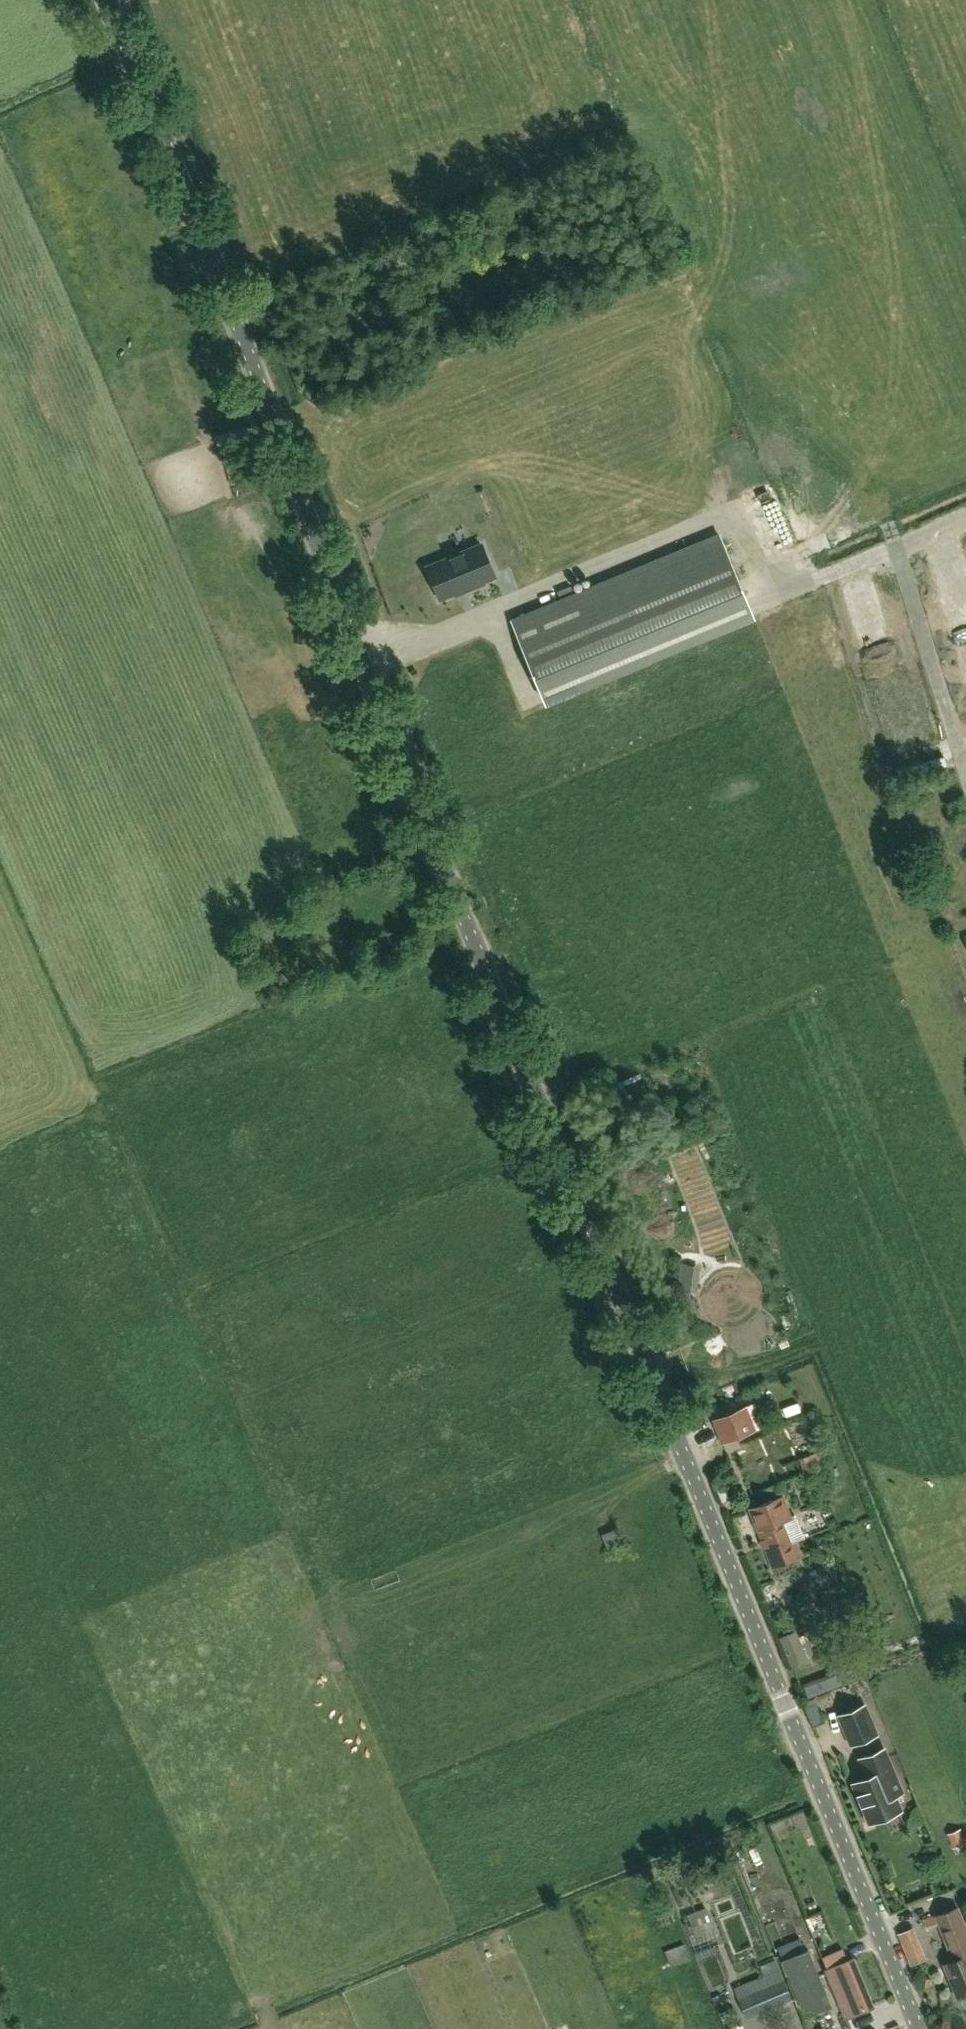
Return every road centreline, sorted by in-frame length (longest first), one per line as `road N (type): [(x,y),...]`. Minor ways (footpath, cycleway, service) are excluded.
road 1 (unclassified): [(918,2028),(363,666),(217,269),(106,0)]
road 2 (track): [(965,770),(901,550),(770,603)]

